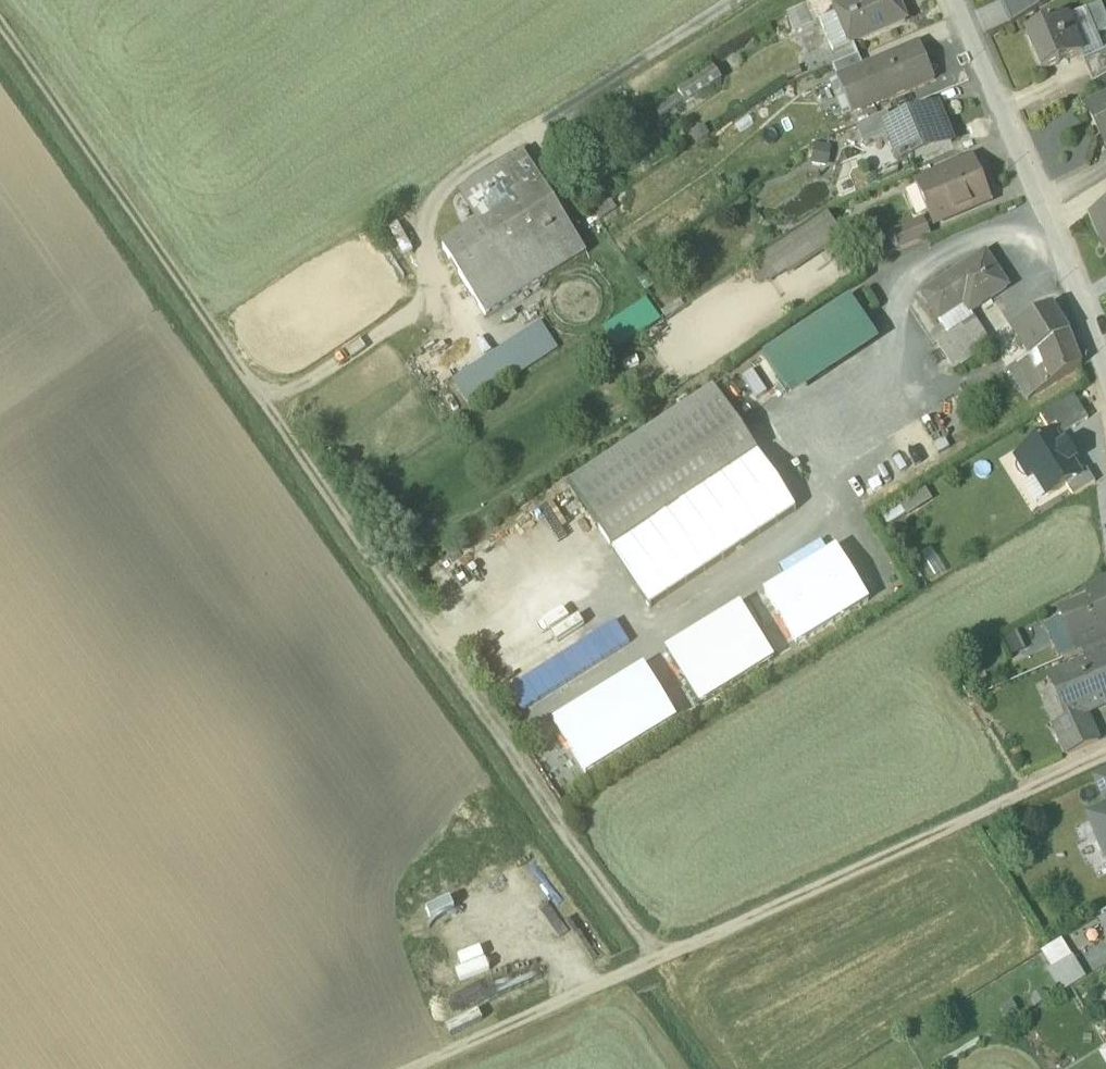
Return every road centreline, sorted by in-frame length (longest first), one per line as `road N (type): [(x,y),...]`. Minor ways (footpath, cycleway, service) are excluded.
road 1 (track): [(657,960),(0,22)]
road 2 (track): [(733,0),(435,193),(425,226),(421,303),(290,390),(256,392)]
road 3 (track): [(1105,759),(657,960)]
road 4 (residential): [(960,0),(1105,361)]
road 5 (track): [(423,1068),(657,960)]

